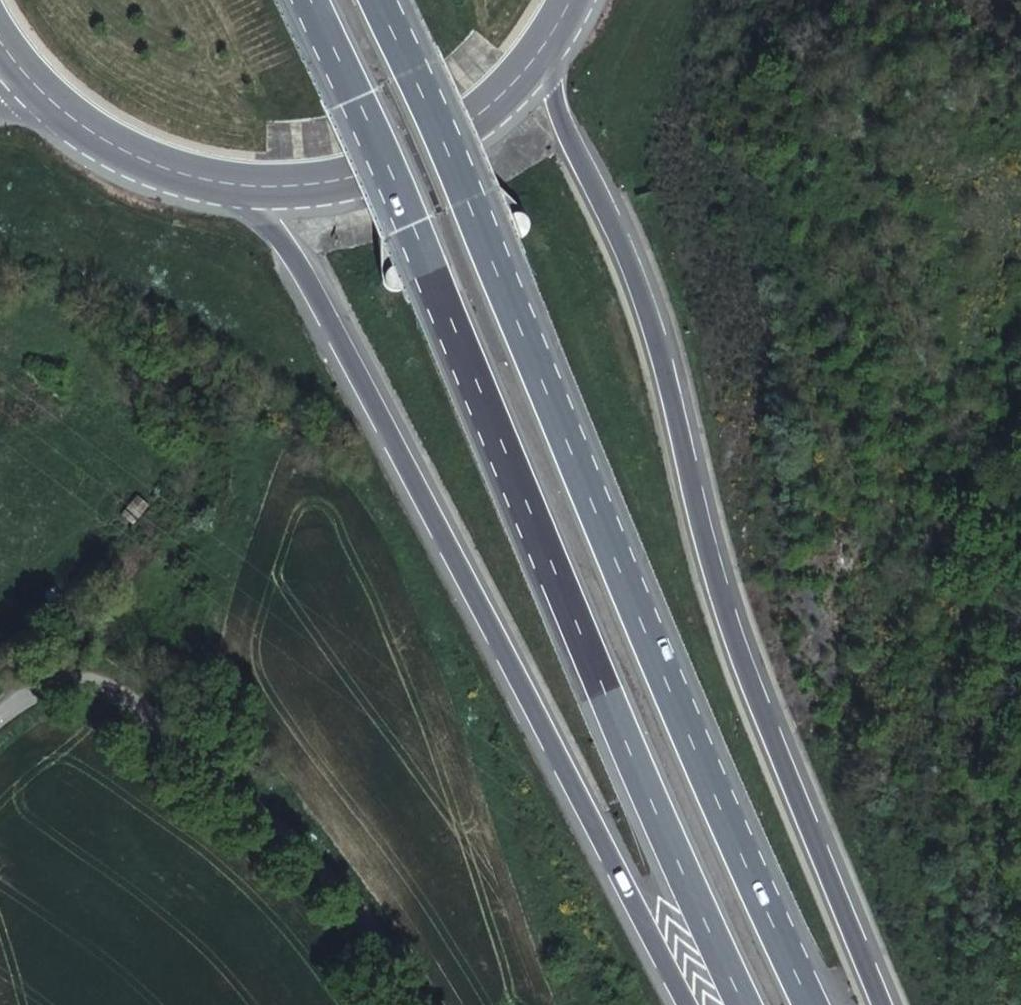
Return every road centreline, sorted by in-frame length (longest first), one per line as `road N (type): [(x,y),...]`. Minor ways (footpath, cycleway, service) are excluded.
road 1 (trunk): [(817,1004),(376,0)]
road 2 (trunk): [(311,0),(692,890),(750,1004)]
road 3 (trunk): [(884,1004),(731,626),(638,276),(564,126),(543,50)]
road 4 (trunk): [(237,185),(306,270),(687,1004)]
road 5 (unclassified): [(431,1004),(360,903),(90,658),(19,691),(0,710)]
road 6 (primary): [(237,185),(324,183),(408,159),(482,113),(543,50)]
road 7 (primary): [(48,97),(104,140),(168,169),(237,185)]

